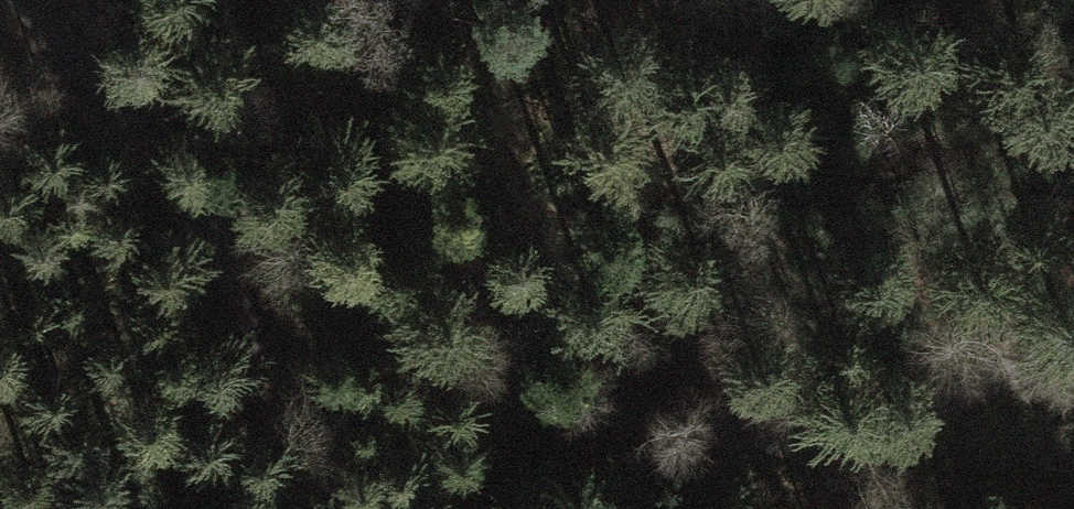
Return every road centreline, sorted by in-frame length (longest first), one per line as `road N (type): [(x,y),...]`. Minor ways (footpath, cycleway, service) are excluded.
road 1 (track): [(211,222),(602,401),(756,435),(837,431),(907,412)]
road 2 (track): [(211,222),(344,508)]
road 3 (track): [(16,0),(211,222)]
road 4 (track): [(907,412),(1073,321)]

